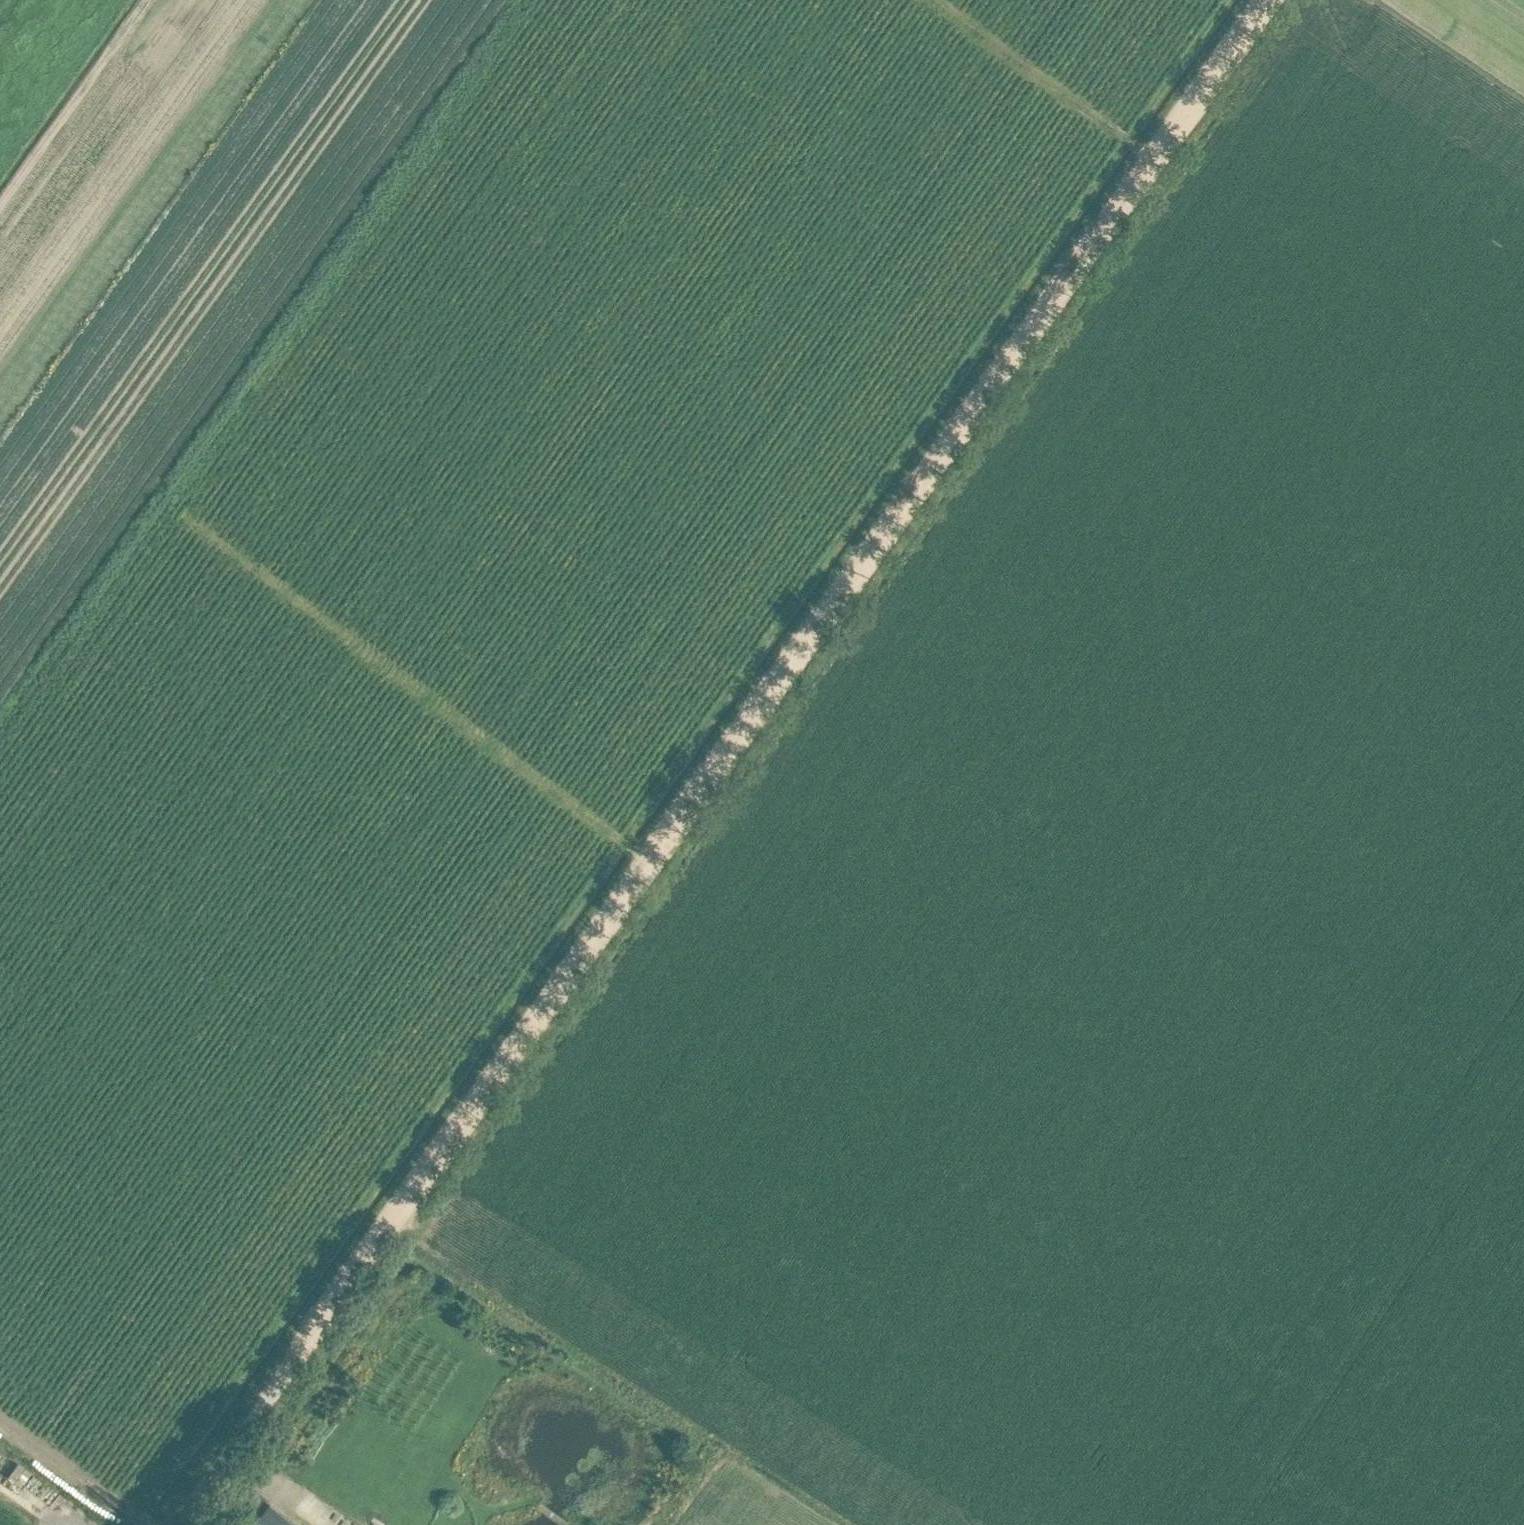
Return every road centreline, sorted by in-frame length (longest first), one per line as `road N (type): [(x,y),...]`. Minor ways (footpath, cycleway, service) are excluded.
road 1 (unclassified): [(183,1524),(1271,0)]

